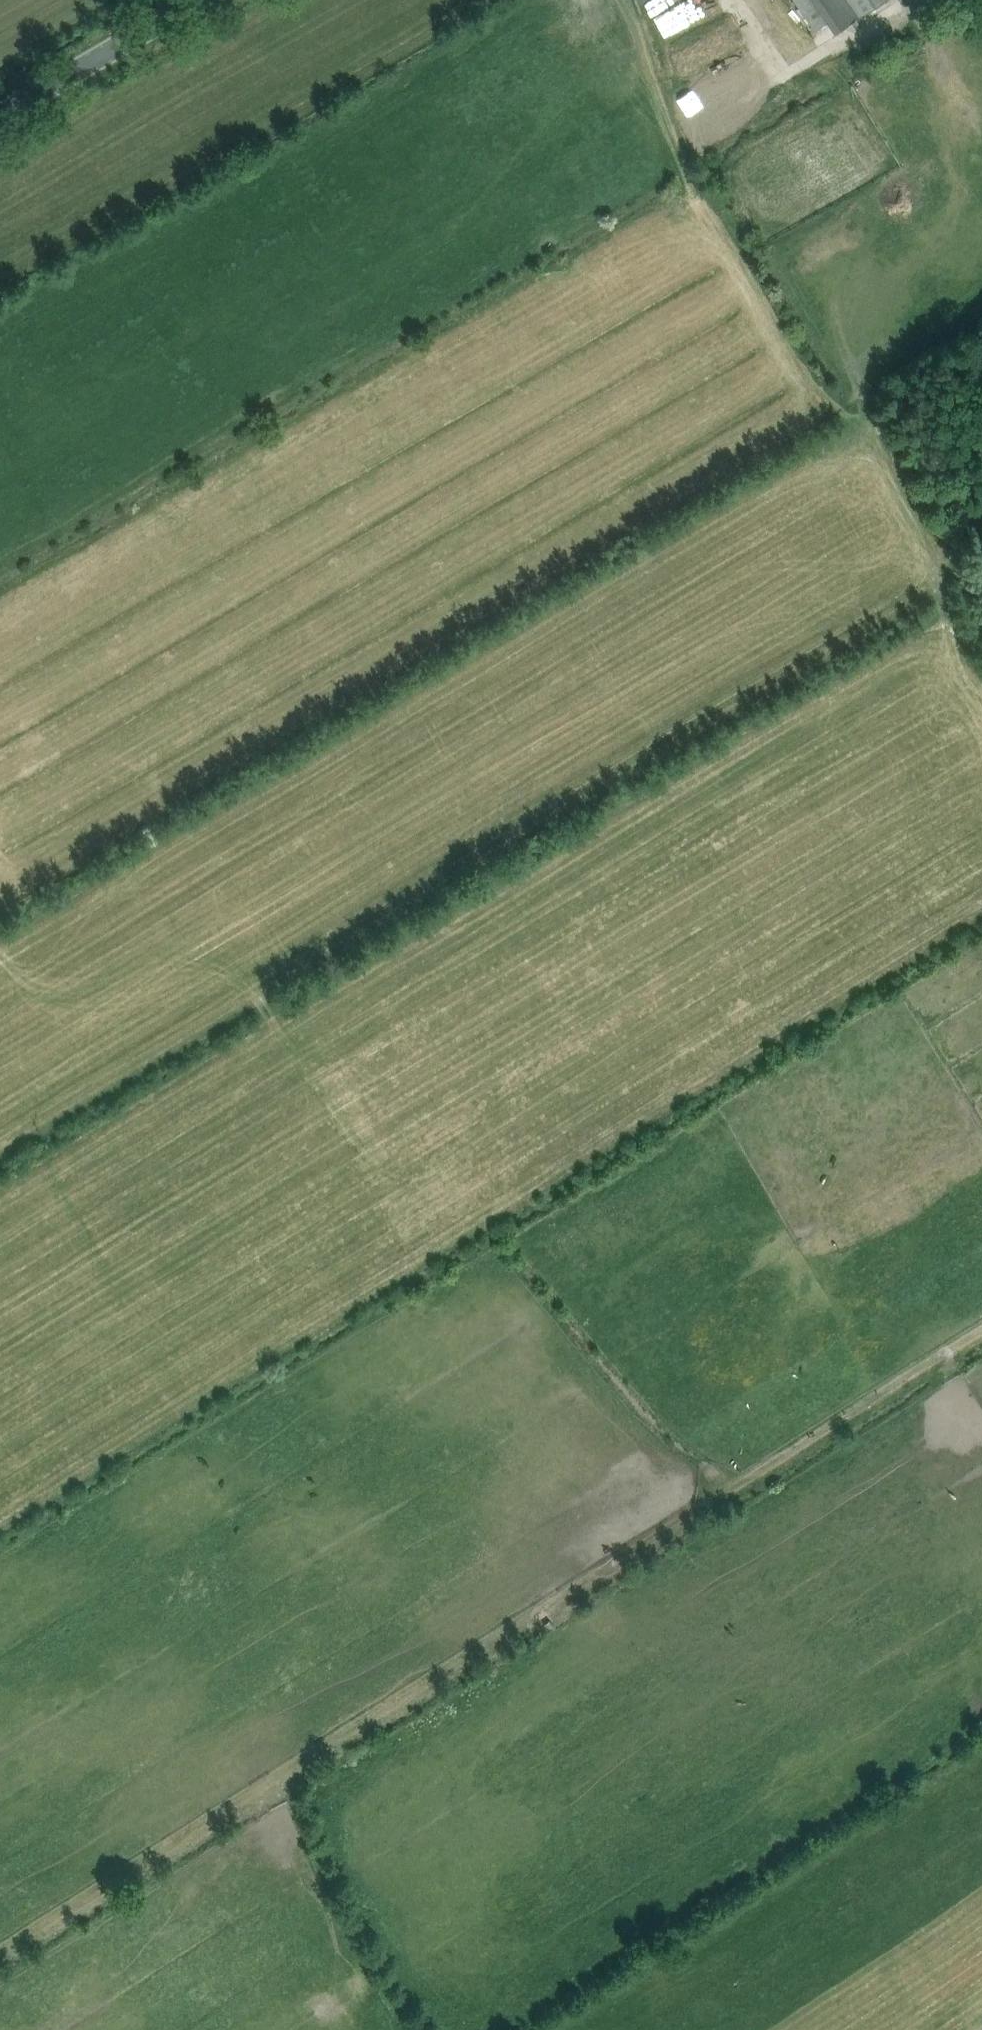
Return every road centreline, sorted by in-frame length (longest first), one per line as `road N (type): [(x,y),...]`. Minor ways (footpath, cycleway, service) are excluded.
road 1 (tertiary): [(0,120),(204,0)]

